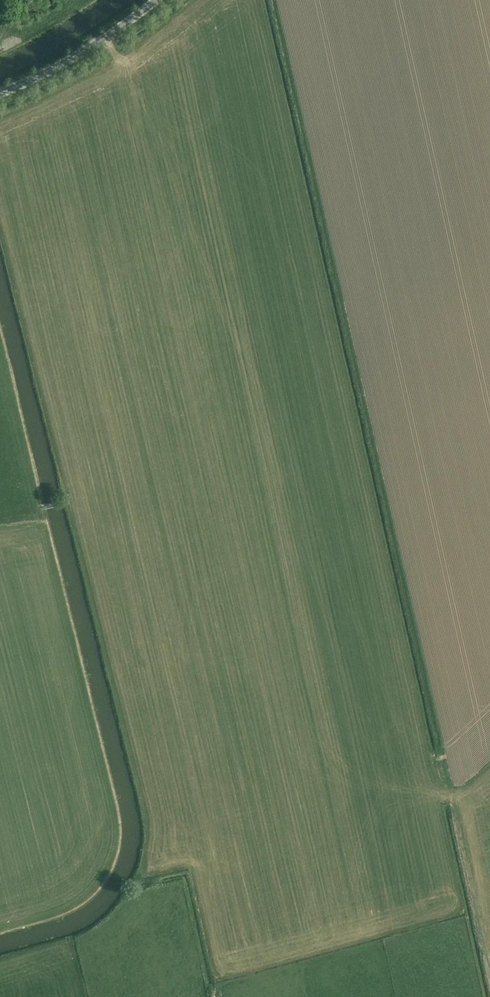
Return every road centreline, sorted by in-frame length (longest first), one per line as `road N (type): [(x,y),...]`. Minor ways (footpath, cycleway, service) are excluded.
road 1 (unclassified): [(0,93),(73,59),(156,0)]

